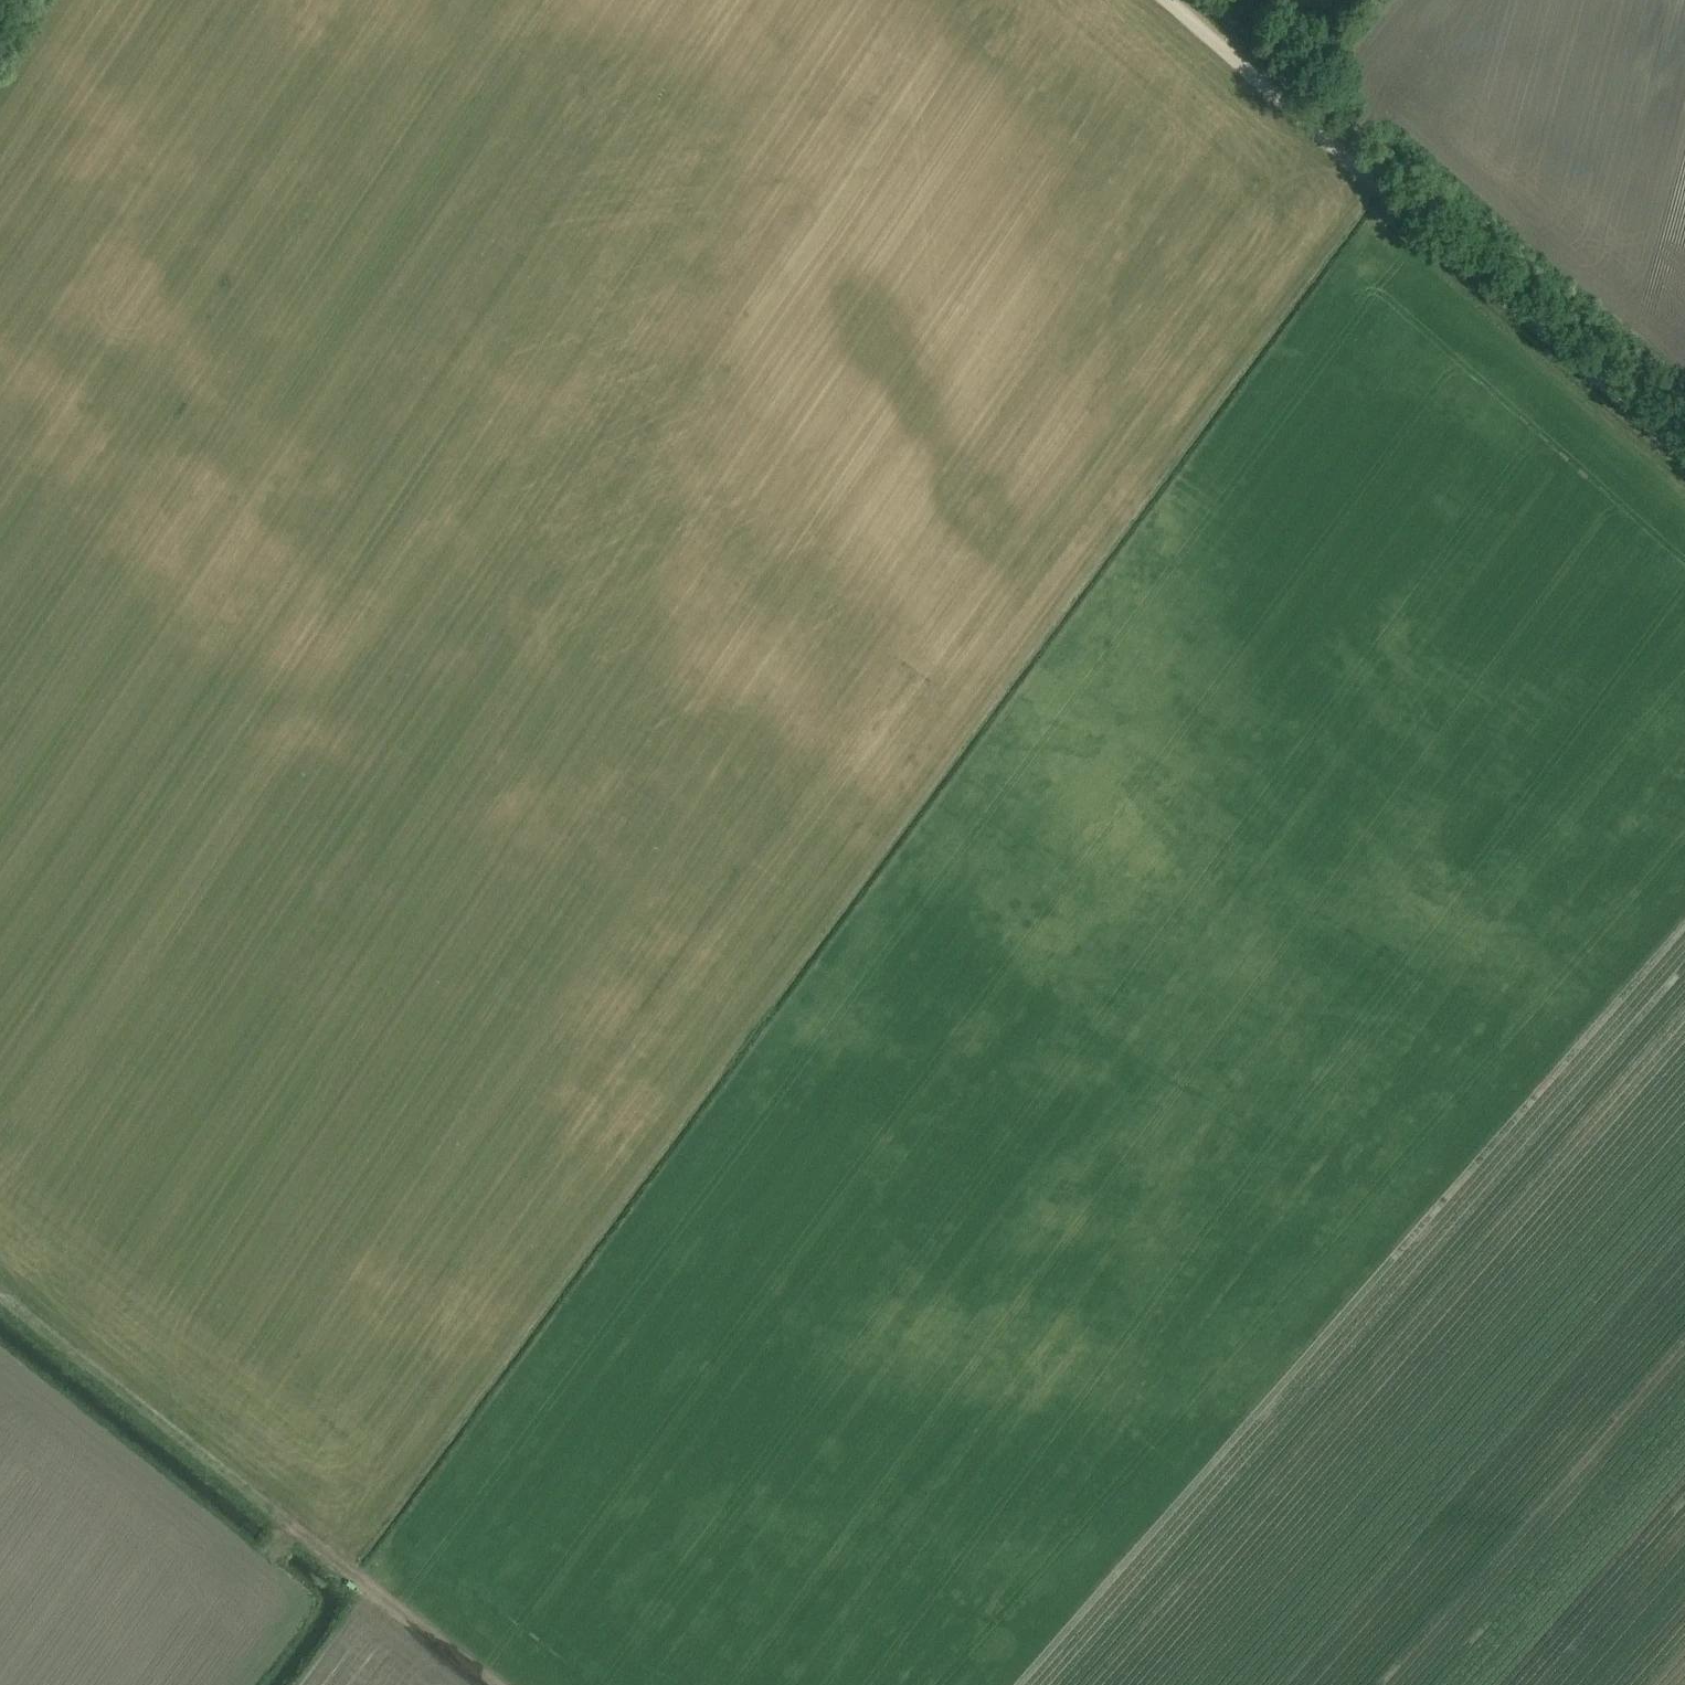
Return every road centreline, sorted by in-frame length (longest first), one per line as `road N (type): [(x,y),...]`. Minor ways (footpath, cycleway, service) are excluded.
road 1 (track): [(1170,0),(1684,455)]
road 2 (track): [(0,1294),(500,1684)]

